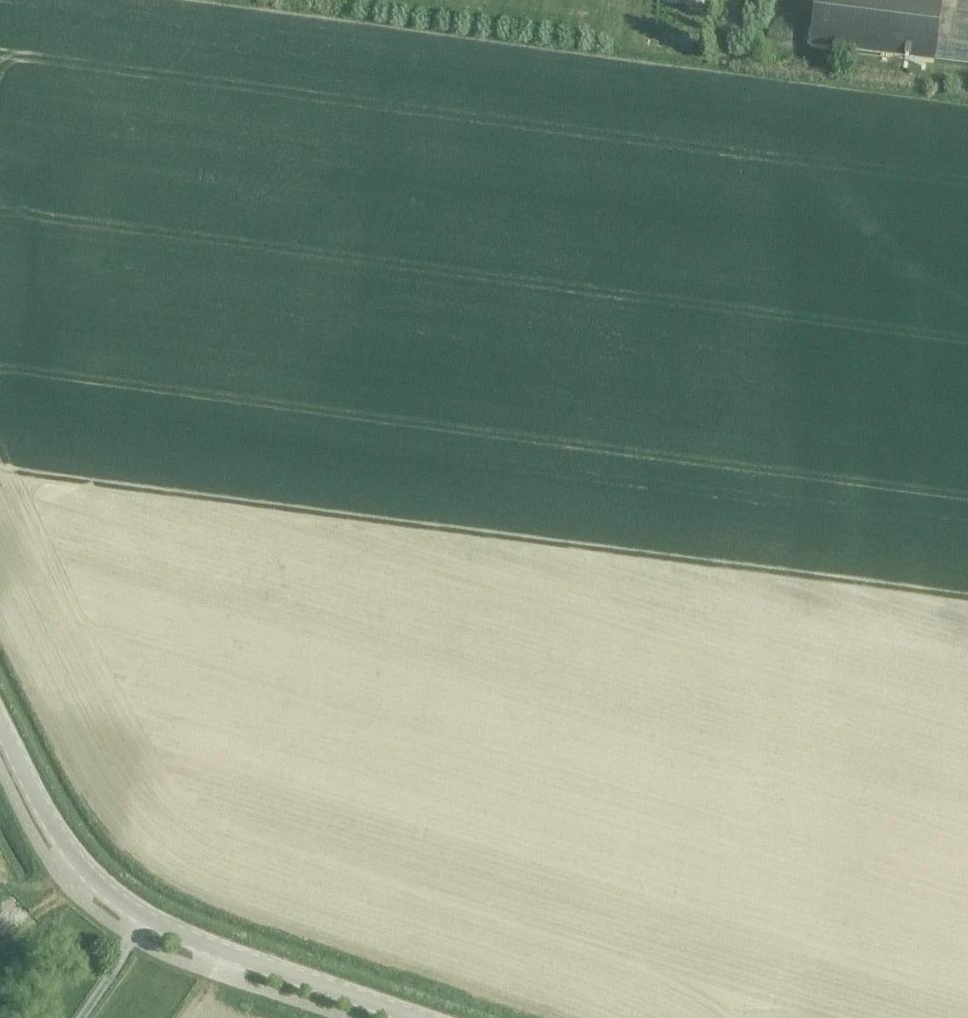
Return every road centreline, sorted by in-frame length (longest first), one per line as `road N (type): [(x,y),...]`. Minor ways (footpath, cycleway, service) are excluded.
road 1 (unclassified): [(417,1017),(223,952),(123,903),(57,834),(0,727)]

